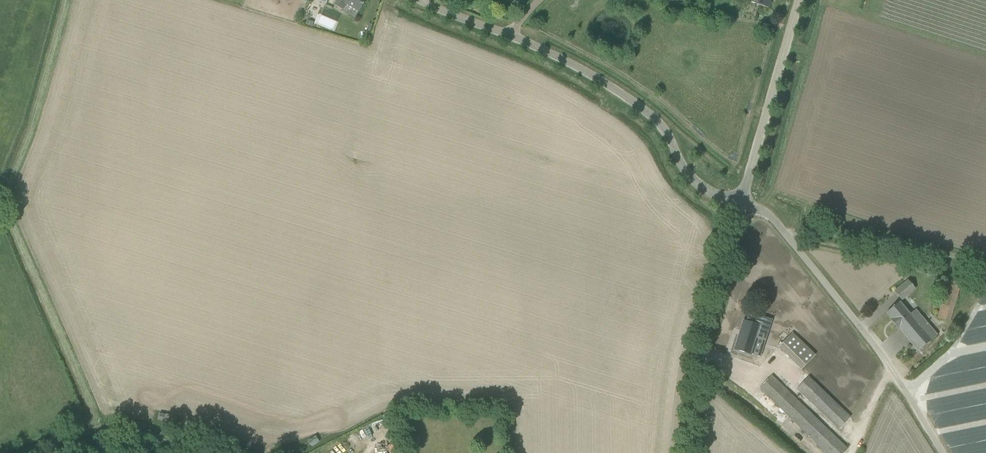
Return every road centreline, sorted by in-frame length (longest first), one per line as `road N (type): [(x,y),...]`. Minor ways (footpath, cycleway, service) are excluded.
road 1 (unclassified): [(741,210),(696,184),(657,119),(547,51),(424,0)]
road 2 (unclassified): [(941,452),(887,367),(784,236),(741,210)]
road 3 (unclassified): [(688,452),(699,353),(741,210)]
road 4 (unclassified): [(741,210),(798,0)]

